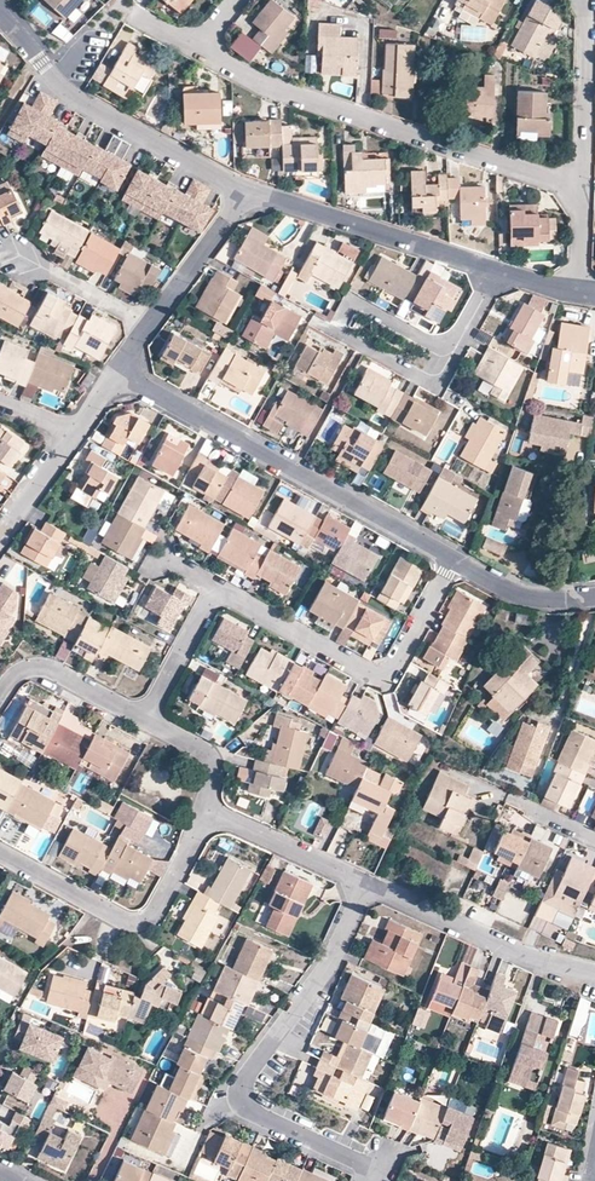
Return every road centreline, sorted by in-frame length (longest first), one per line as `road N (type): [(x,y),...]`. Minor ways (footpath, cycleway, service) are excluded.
road 1 (residential): [(581,188),(263,85),(205,52),(201,40)]
road 2 (residential): [(366,885),(329,966),(240,1092),(254,1115),(360,1165),(362,1180)]
road 3 (residential): [(119,371),(454,560)]
road 4 (residential): [(216,588),(375,673),(396,662),(454,560)]
road 5 (residential): [(0,9),(55,80),(251,190)]
road 6 (residential): [(0,854),(137,925),(153,913),(186,857),(202,812)]
road 7 (residential): [(455,350),(435,384),(336,330),(352,301),(429,341)]
road 8 (residential): [(251,190),(495,269)]
road 9 (residential): [(594,970),(515,952),(366,885)]
road 10 (residential): [(575,0),(590,21),(581,188)]
road 11 (residential): [(366,885),(202,812)]
road 12 (residential): [(143,724),(27,665),(0,697)]
road 13 (residential): [(152,325),(251,190)]
road 14 (residential): [(216,588),(143,724)]
road 15 (residential): [(454,560),(541,598),(594,594)]
road 16 (residential): [(152,325),(23,257)]
road 17 (residential): [(0,535),(73,432)]
road 18 (residential): [(202,812),(208,765),(143,724)]

